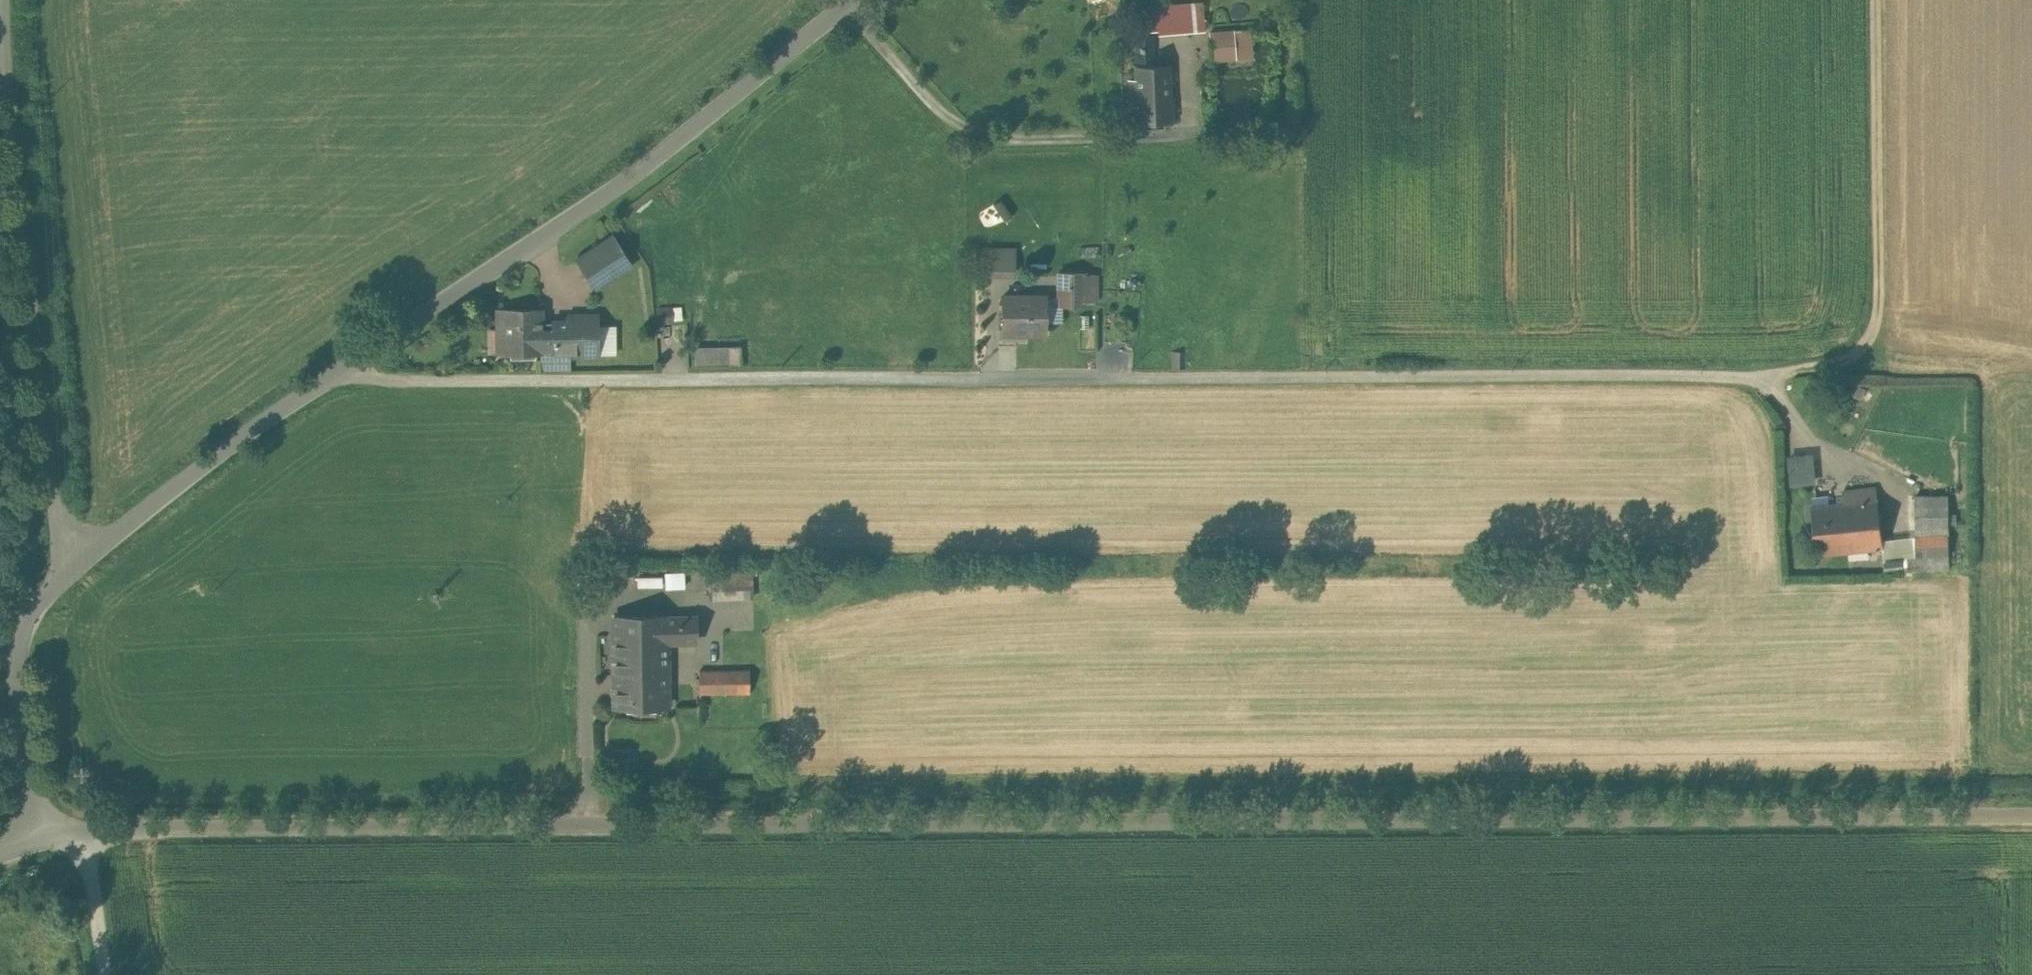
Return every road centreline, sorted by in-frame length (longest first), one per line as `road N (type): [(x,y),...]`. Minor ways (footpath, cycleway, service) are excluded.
road 1 (unclassified): [(87,829),(2031,817)]
road 2 (unclassified): [(75,568),(194,473),(602,197),(844,0)]
road 3 (unclassified): [(3,0),(52,494),(75,568)]
road 4 (track): [(1876,0),(1876,325),(1867,357),(1832,373),(1754,373)]
road 5 (unclassified): [(75,568),(29,616),(16,659),(39,833)]
road 6 (unclassified): [(103,974),(87,829)]

